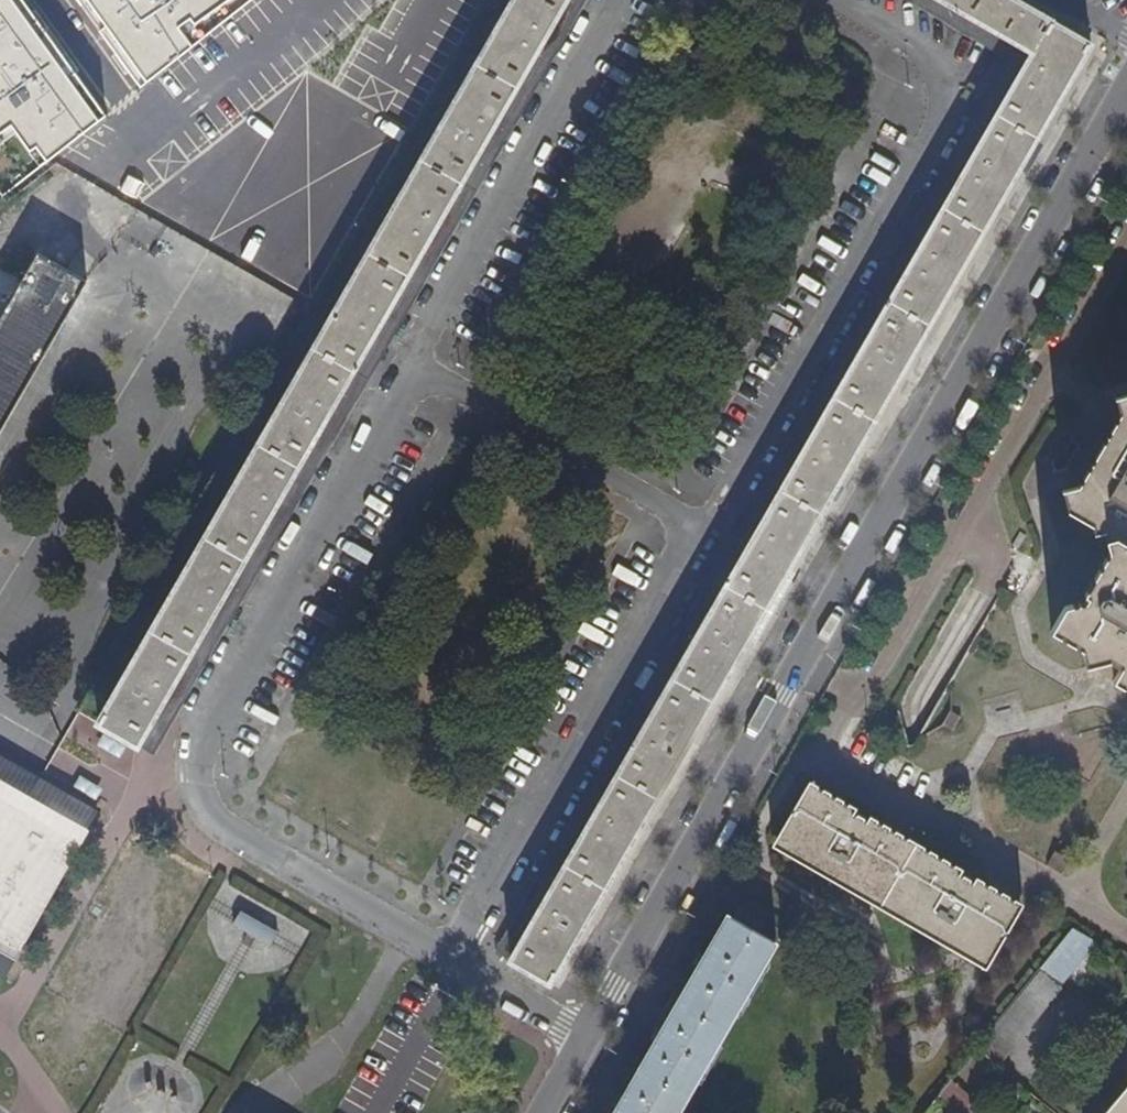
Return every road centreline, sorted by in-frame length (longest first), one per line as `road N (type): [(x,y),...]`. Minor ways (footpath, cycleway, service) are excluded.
road 1 (residential): [(1126,93),(544,1112)]
road 2 (residential): [(51,0),(118,101)]

